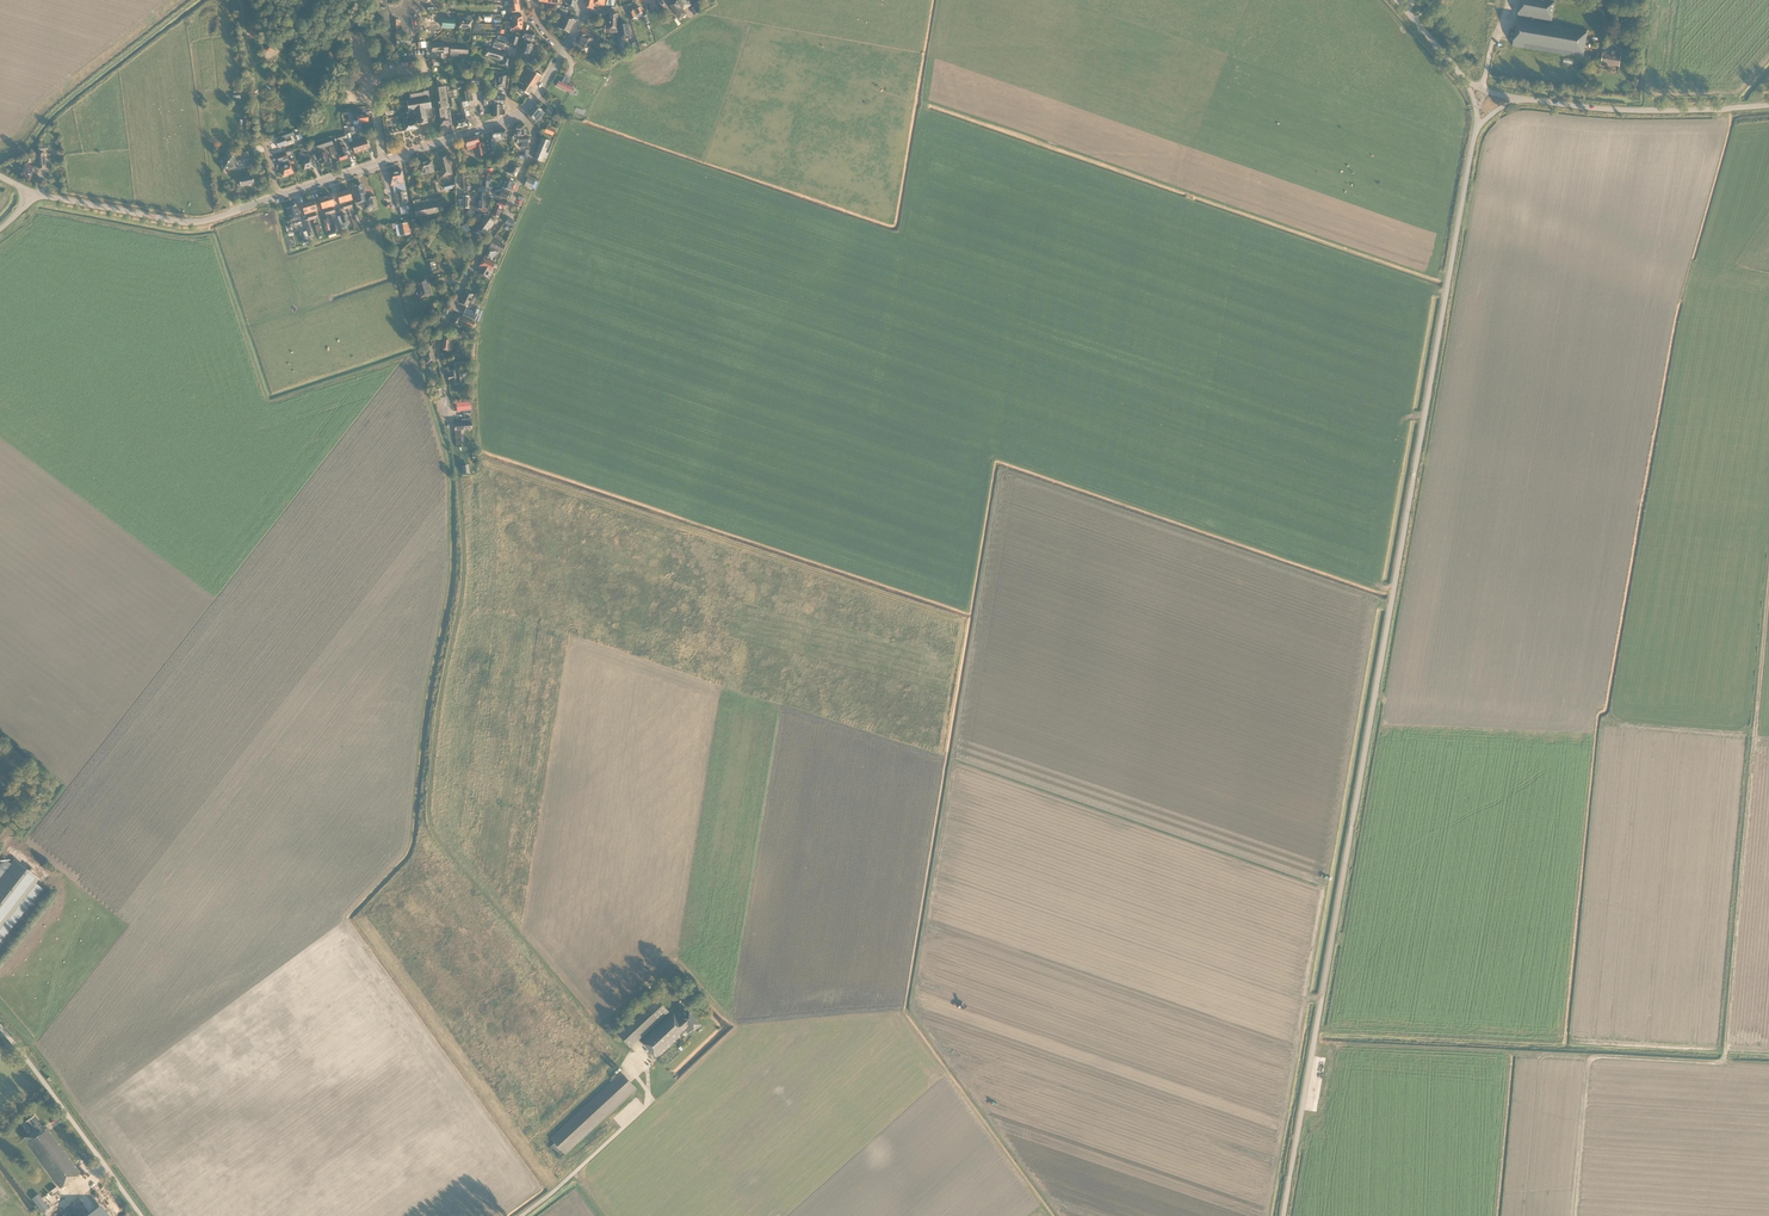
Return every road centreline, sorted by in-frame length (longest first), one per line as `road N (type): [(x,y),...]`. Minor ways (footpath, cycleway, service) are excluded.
road 1 (tertiary): [(1283,1215),(1475,133)]
road 2 (track): [(1571,1215),(1586,1057),(1715,1064),(1726,1052),(1768,608)]
road 3 (track): [(636,1066),(430,822),(441,689),(464,569),(454,438)]
road 4 (tertiary): [(35,194),(204,220),(519,114)]
road 5 (residential): [(454,438),(440,334),(531,151),(533,130),(519,114)]
road 6 (tertiary): [(1768,106),(1632,112),(1522,99)]
road 7 (unclassified): [(143,1215),(0,1026)]

